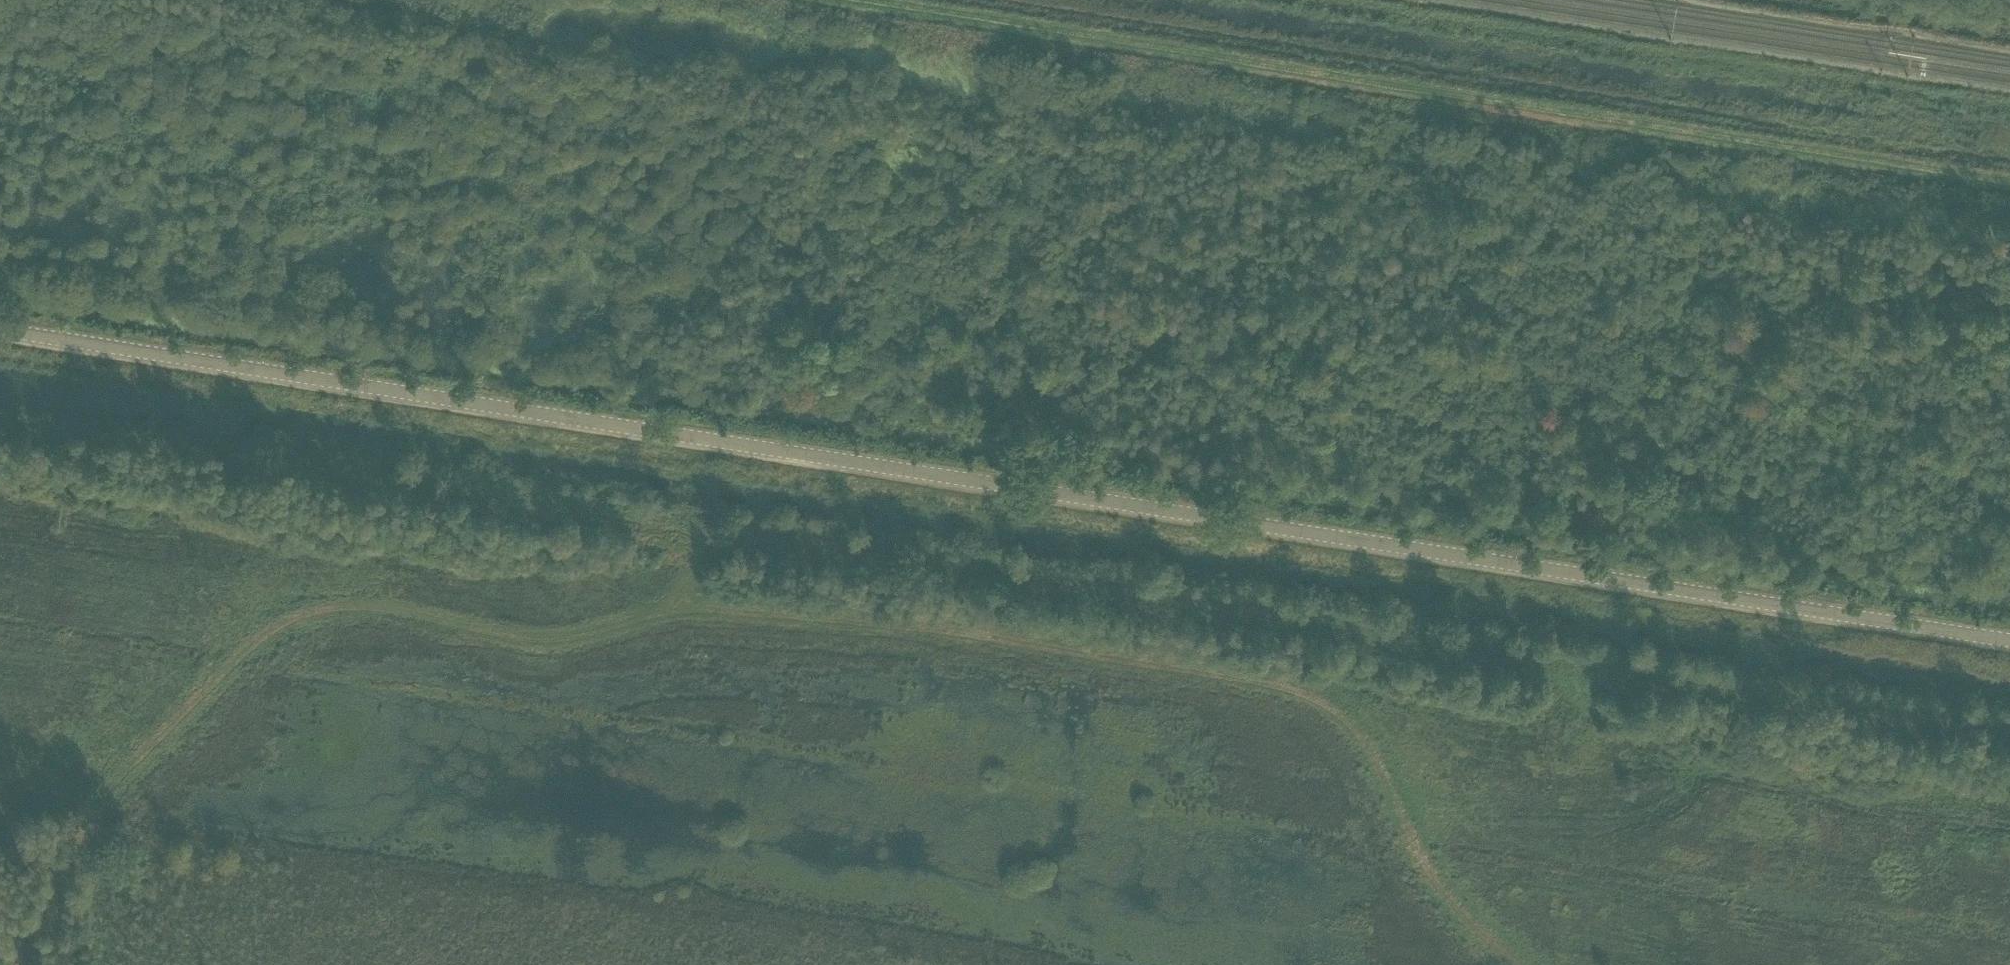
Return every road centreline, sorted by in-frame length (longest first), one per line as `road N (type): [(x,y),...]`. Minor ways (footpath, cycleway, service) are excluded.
road 1 (tertiary): [(2009,641),(0,331)]
road 2 (track): [(844,0),(2009,180)]

